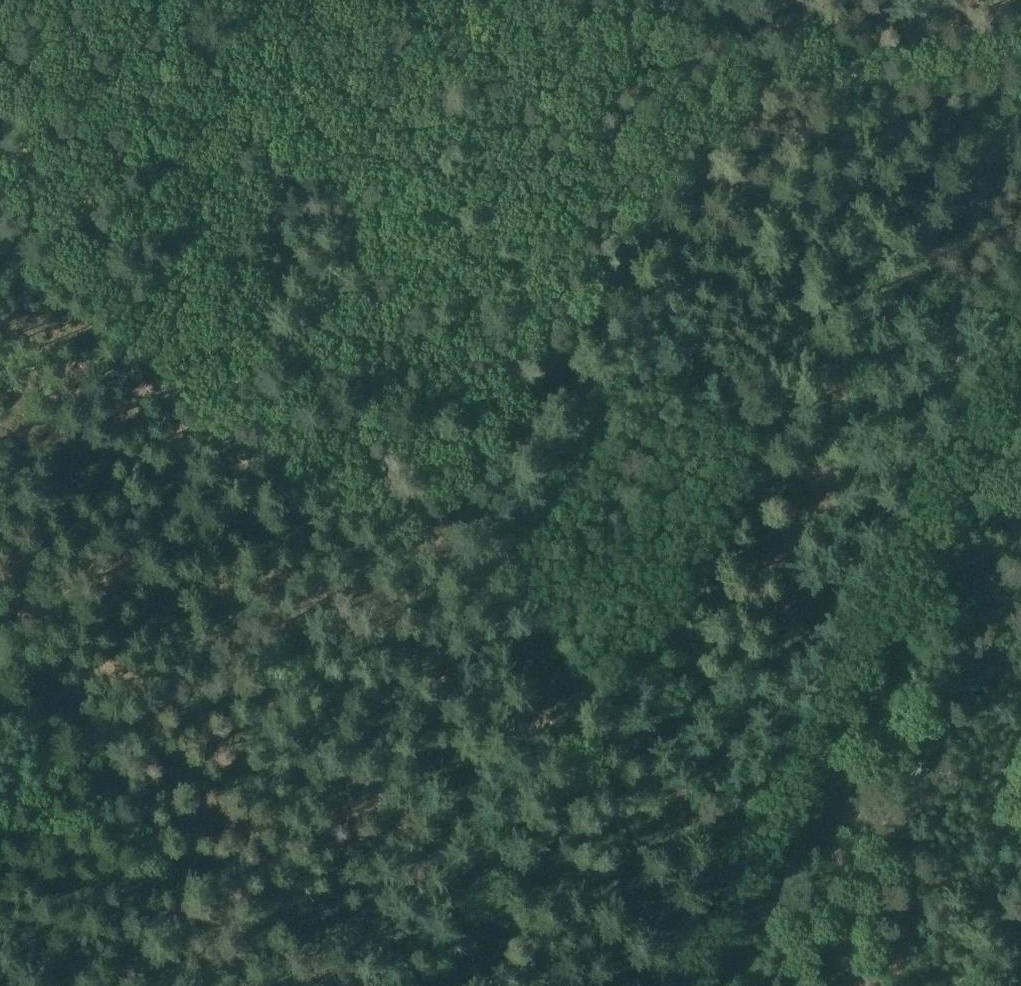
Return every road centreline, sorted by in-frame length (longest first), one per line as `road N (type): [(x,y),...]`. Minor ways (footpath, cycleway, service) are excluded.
road 1 (track): [(0,65),(225,445),(420,526),(519,596),(751,870)]
road 2 (track): [(777,70),(420,526),(287,596),(215,647),(0,854)]
road 3 (track): [(310,0),(864,80),(970,82),(1020,69)]

